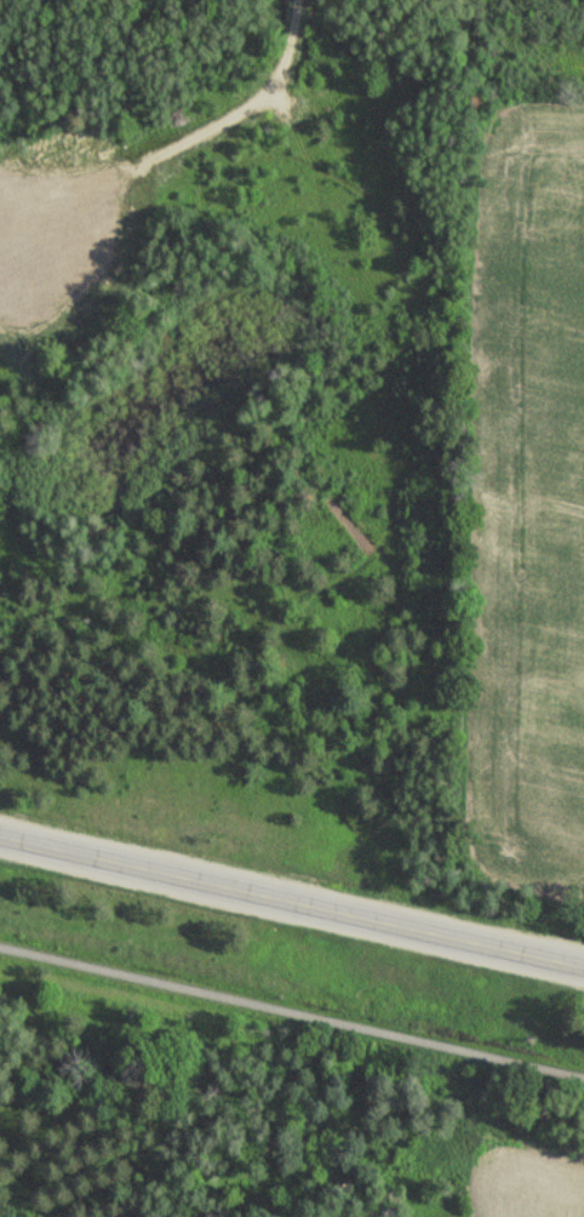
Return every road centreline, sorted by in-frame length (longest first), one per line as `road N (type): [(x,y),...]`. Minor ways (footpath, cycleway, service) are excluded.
road 1 (primary): [(583,968),(0,837)]

